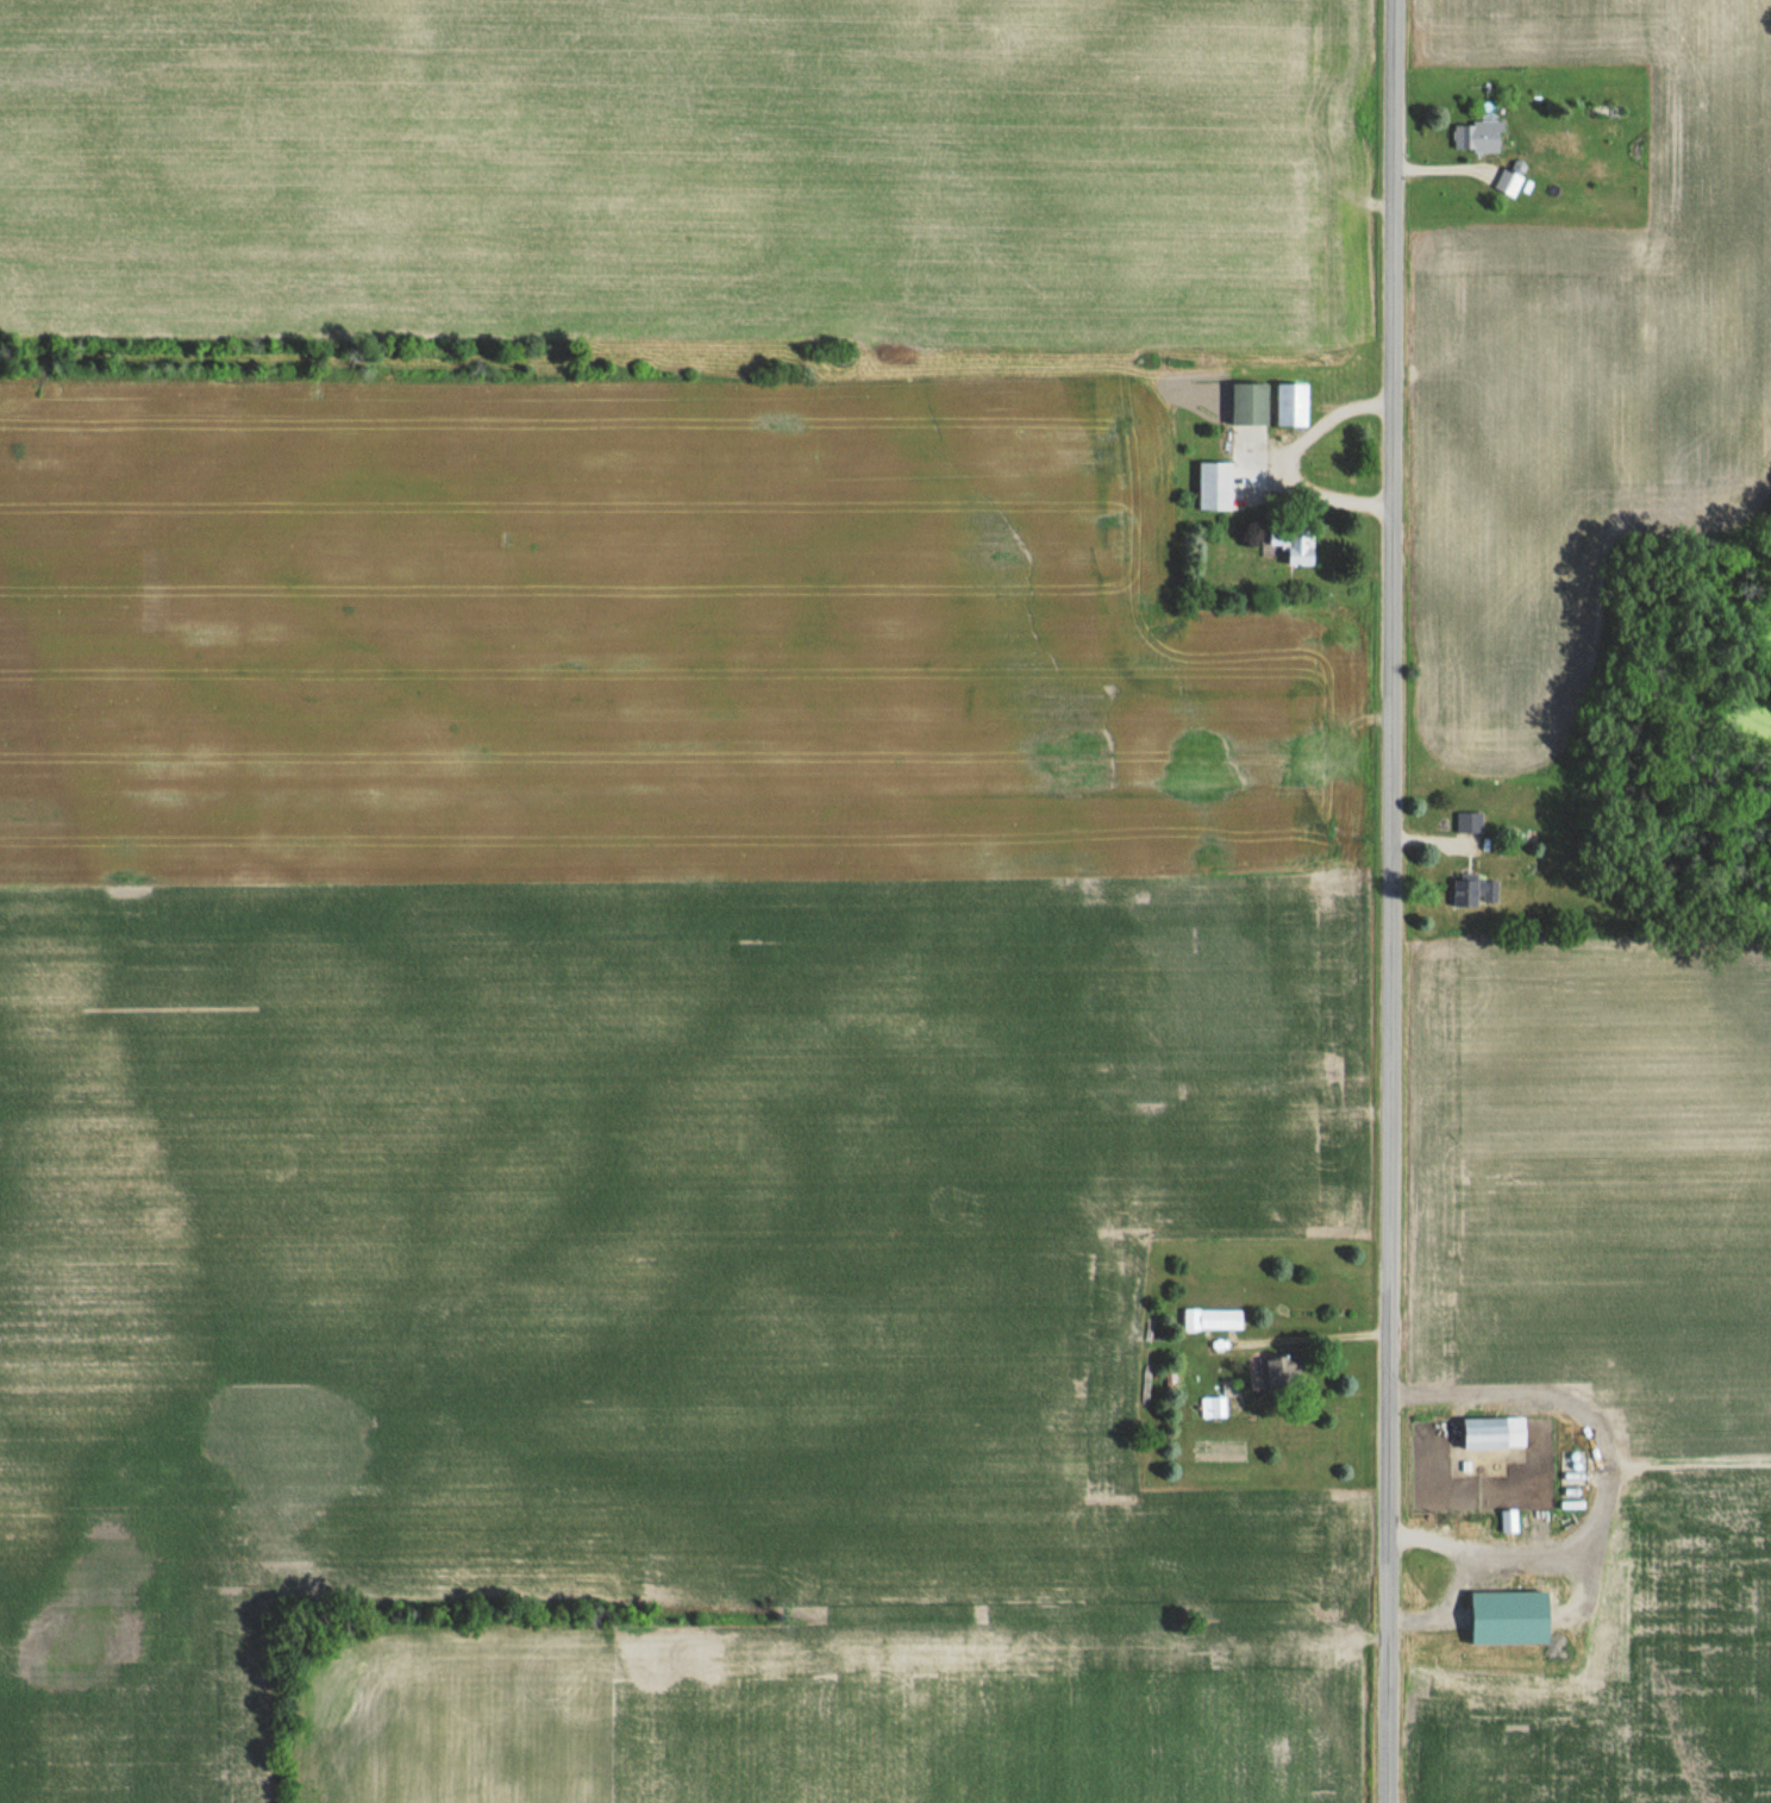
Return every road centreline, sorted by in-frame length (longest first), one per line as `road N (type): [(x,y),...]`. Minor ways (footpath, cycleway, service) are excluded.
road 1 (residential): [(1386,1802),(1396,0)]

